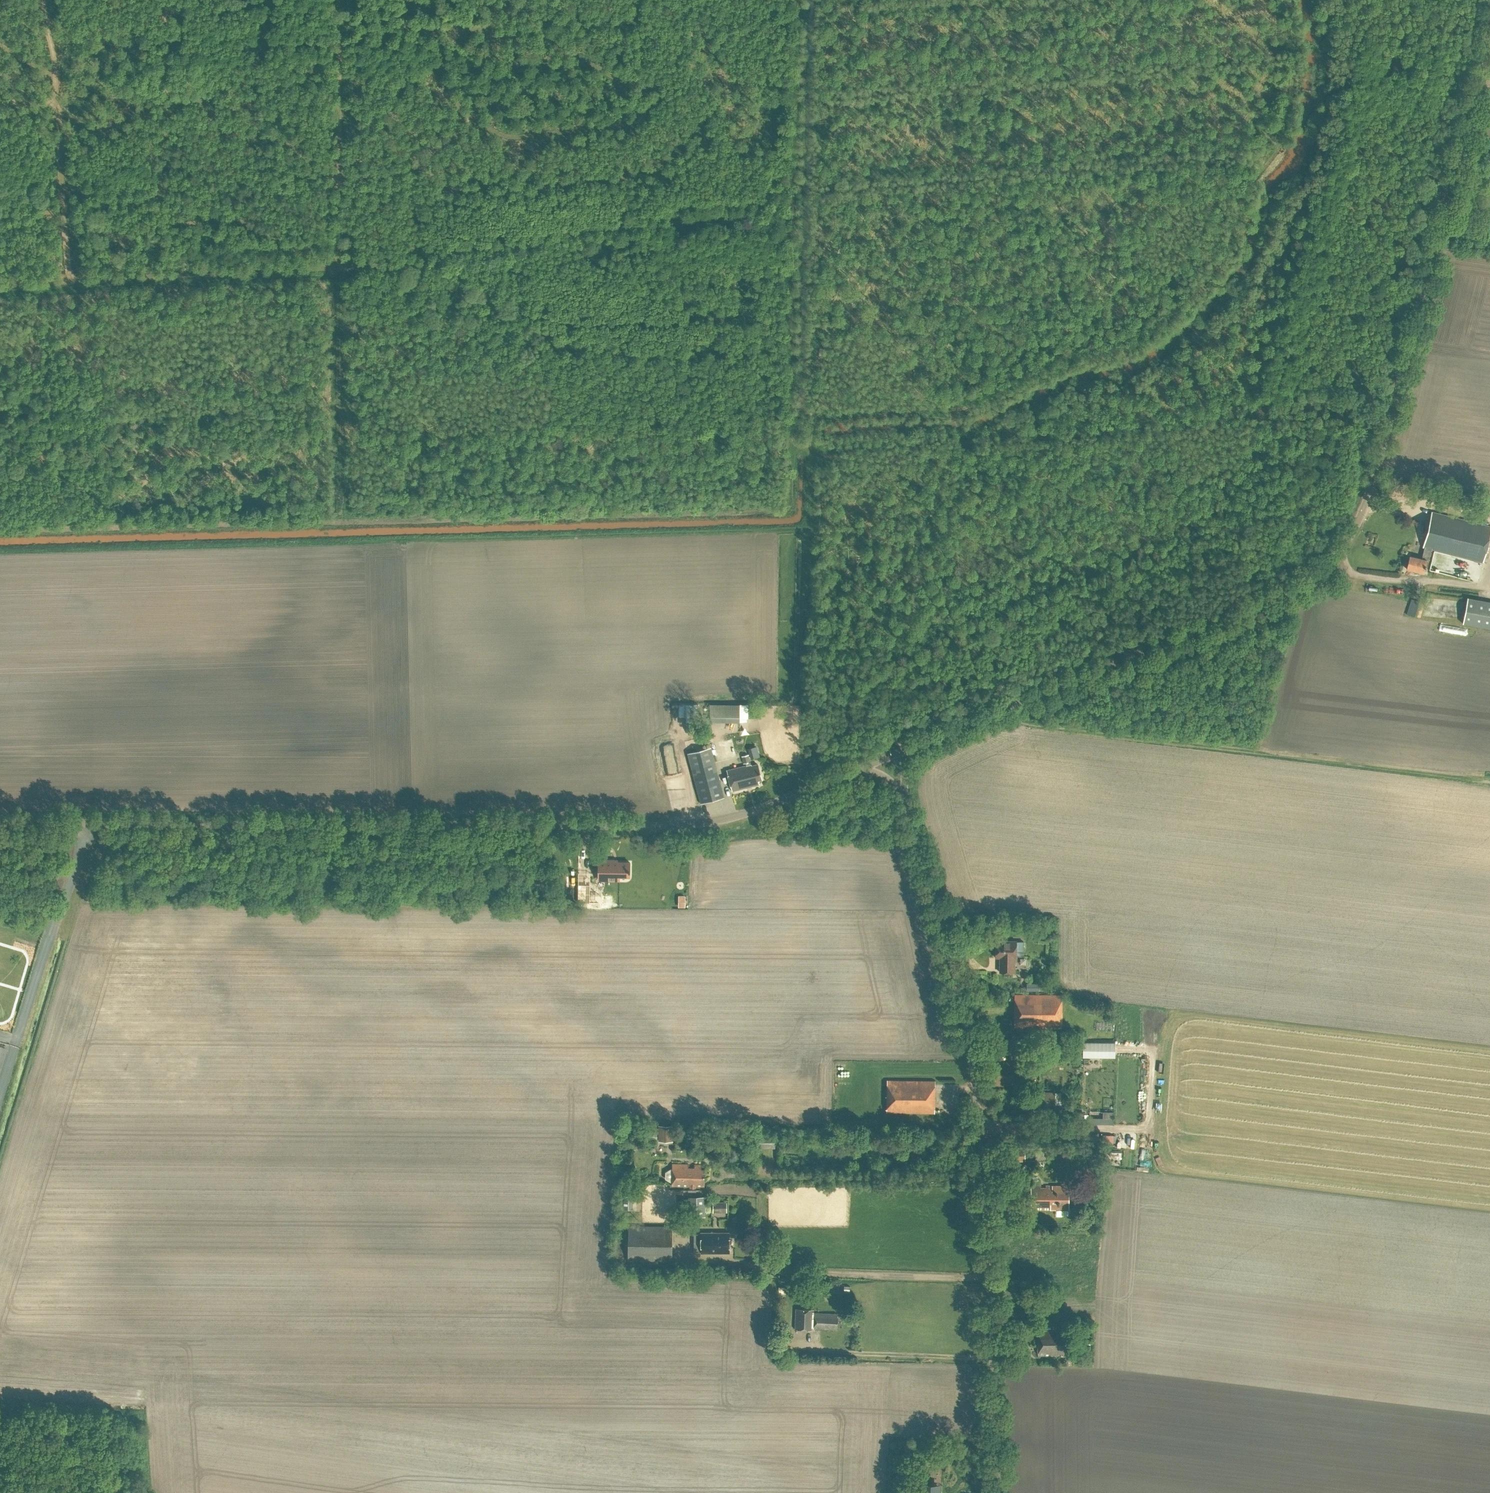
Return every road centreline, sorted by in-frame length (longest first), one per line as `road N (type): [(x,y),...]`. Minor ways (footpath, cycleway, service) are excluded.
road 1 (unclassified): [(918,745),(1274,597),(1317,573),(1349,539),(1489,33)]
road 2 (unclassified): [(0,823),(688,826),(856,769)]
road 3 (unclassified): [(996,1492),(973,1075),(905,798)]
road 4 (track): [(800,199),(697,218),(601,219),(341,265)]
road 5 (track): [(341,265),(0,284)]
road 6 (track): [(87,824),(0,1094)]
road 7 (track): [(67,280),(43,0)]
road 8 (track): [(341,265),(342,0)]
road 9 (track): [(723,1172),(984,1177)]
road 10 (track): [(341,518),(341,265)]
road 11 (track): [(800,434),(800,199)]
road 12 (track): [(778,1270),(989,1278)]
road 13 (track): [(993,1357),(798,1350)]

